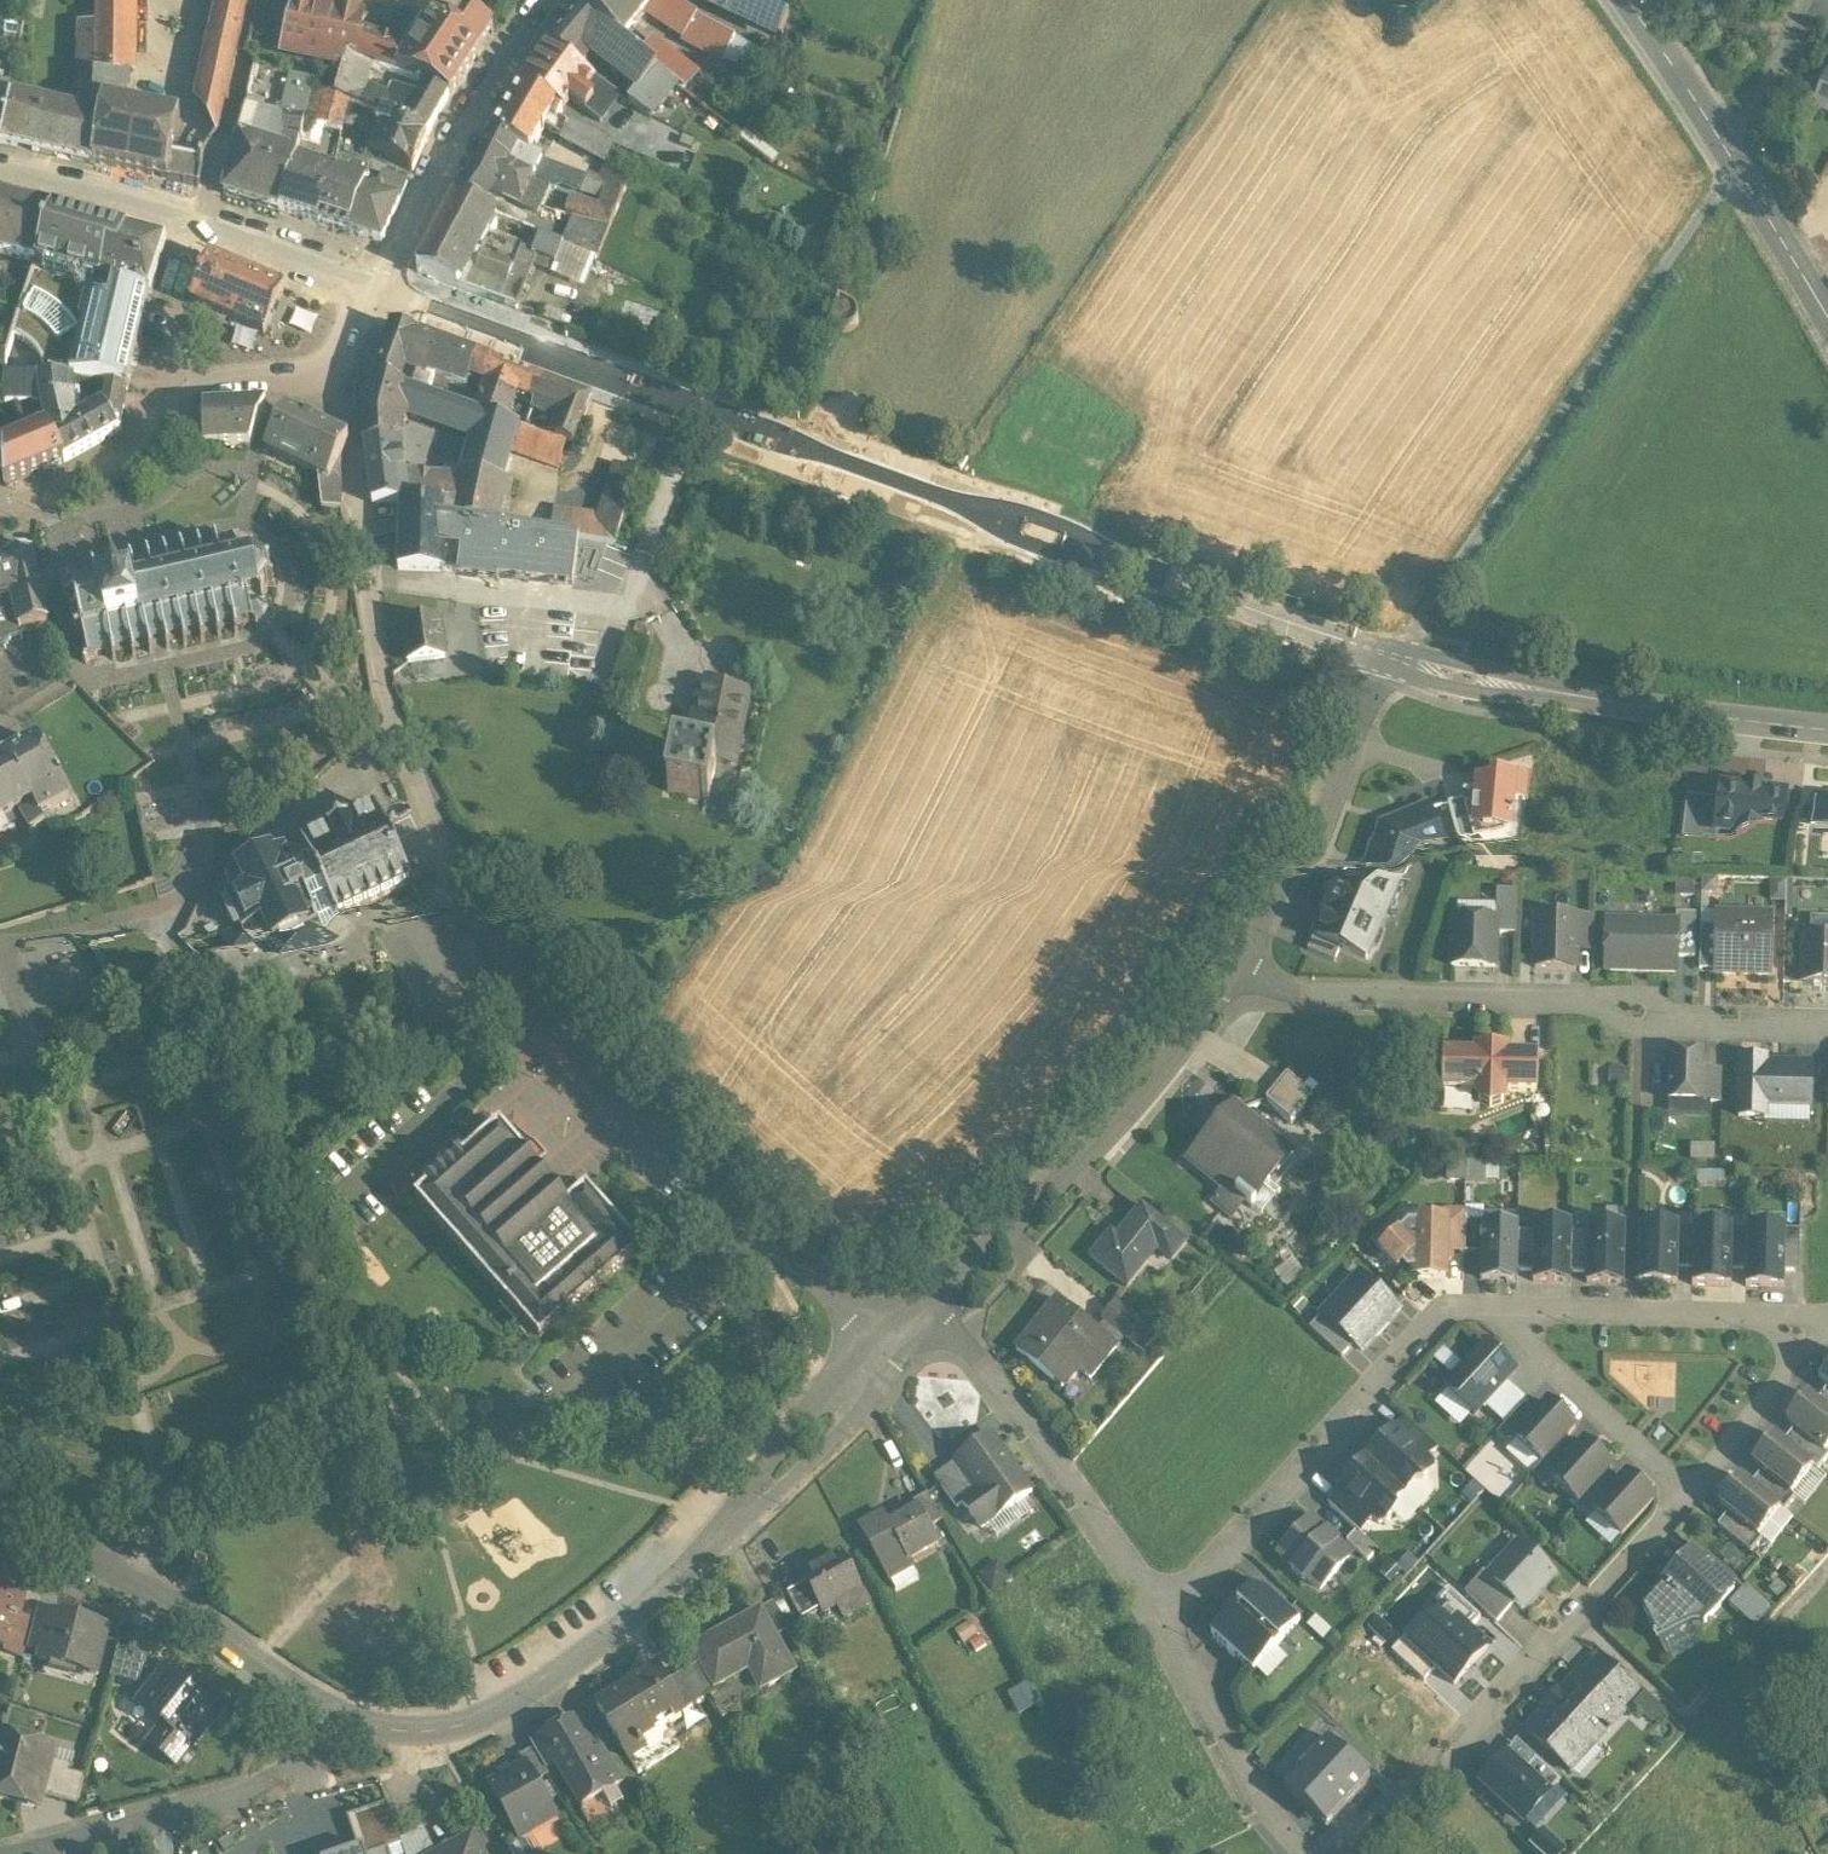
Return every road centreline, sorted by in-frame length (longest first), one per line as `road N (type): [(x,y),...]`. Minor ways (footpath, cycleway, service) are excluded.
road 1 (residential): [(366,584),(385,723),(504,971),(610,1117),(760,1274),(895,1388)]
road 2 (tertiary): [(1278,618),(697,406)]
road 3 (residential): [(1827,1065),(1312,1040),(1282,1037),(1237,1009)]
road 4 (track): [(1401,646),(1731,157)]
road 5 (residential): [(697,406),(623,607),(366,584)]
road 6 (residential): [(373,1767),(419,1774),(462,1765),(555,1719),(689,1618),(755,1540)]
road 7 (residential): [(931,1355),(1127,1154),(1237,1009)]
road 8 (residential): [(1163,1661),(1449,1349),(1488,1348)]
road 9 (residential): [(0,1540),(373,1767)]
road 10 (residential): [(1387,1853),(1684,1538)]
road 11 (tertiary): [(378,289),(199,226),(0,178)]
road 12 (residential): [(931,1355),(977,1400),(1163,1661)]
road 13 (residential): [(1237,1009),(1308,863),(1387,666)]
road 14 (residential): [(323,371),(195,393),(129,446),(0,508)]
road 15 (tertiary): [(697,406),(378,289)]
road 16 (residential): [(551,0),(449,149),(378,289)]
road 17 (residential): [(1813,1363),(1488,1348)]
road 18 (residential): [(1488,1348),(1684,1538)]
road 19 (tertiary): [(1387,666),(1481,691),(1629,702)]
road 20 (residential): [(148,1853),(269,1819),(373,1767)]
road 21 (tertiary): [(1629,702),(1401,646)]
road 22 (residential): [(323,371),(353,431),(366,584)]
road 23 (residential): [(1163,1661),(1270,1853)]
road 24 (residential): [(1684,1538),(1771,1433),(1813,1363)]
road 25 (tertiary): [(1827,729),(1629,702)]
road 26 (tertiary): [(1622,0),(1731,157)]
road 27 (tertiary): [(1731,157),(1827,322)]
road 28 (residential): [(868,1420),(843,1421),(799,1457),(756,1513),(755,1540)]
road 29 (residential): [(755,1540),(773,1537),(836,1479),(868,1440),(868,1420)]
road 30 (residential): [(1804,0),(1731,157)]
road 31 (tertiary): [(1401,646),(1278,618)]

